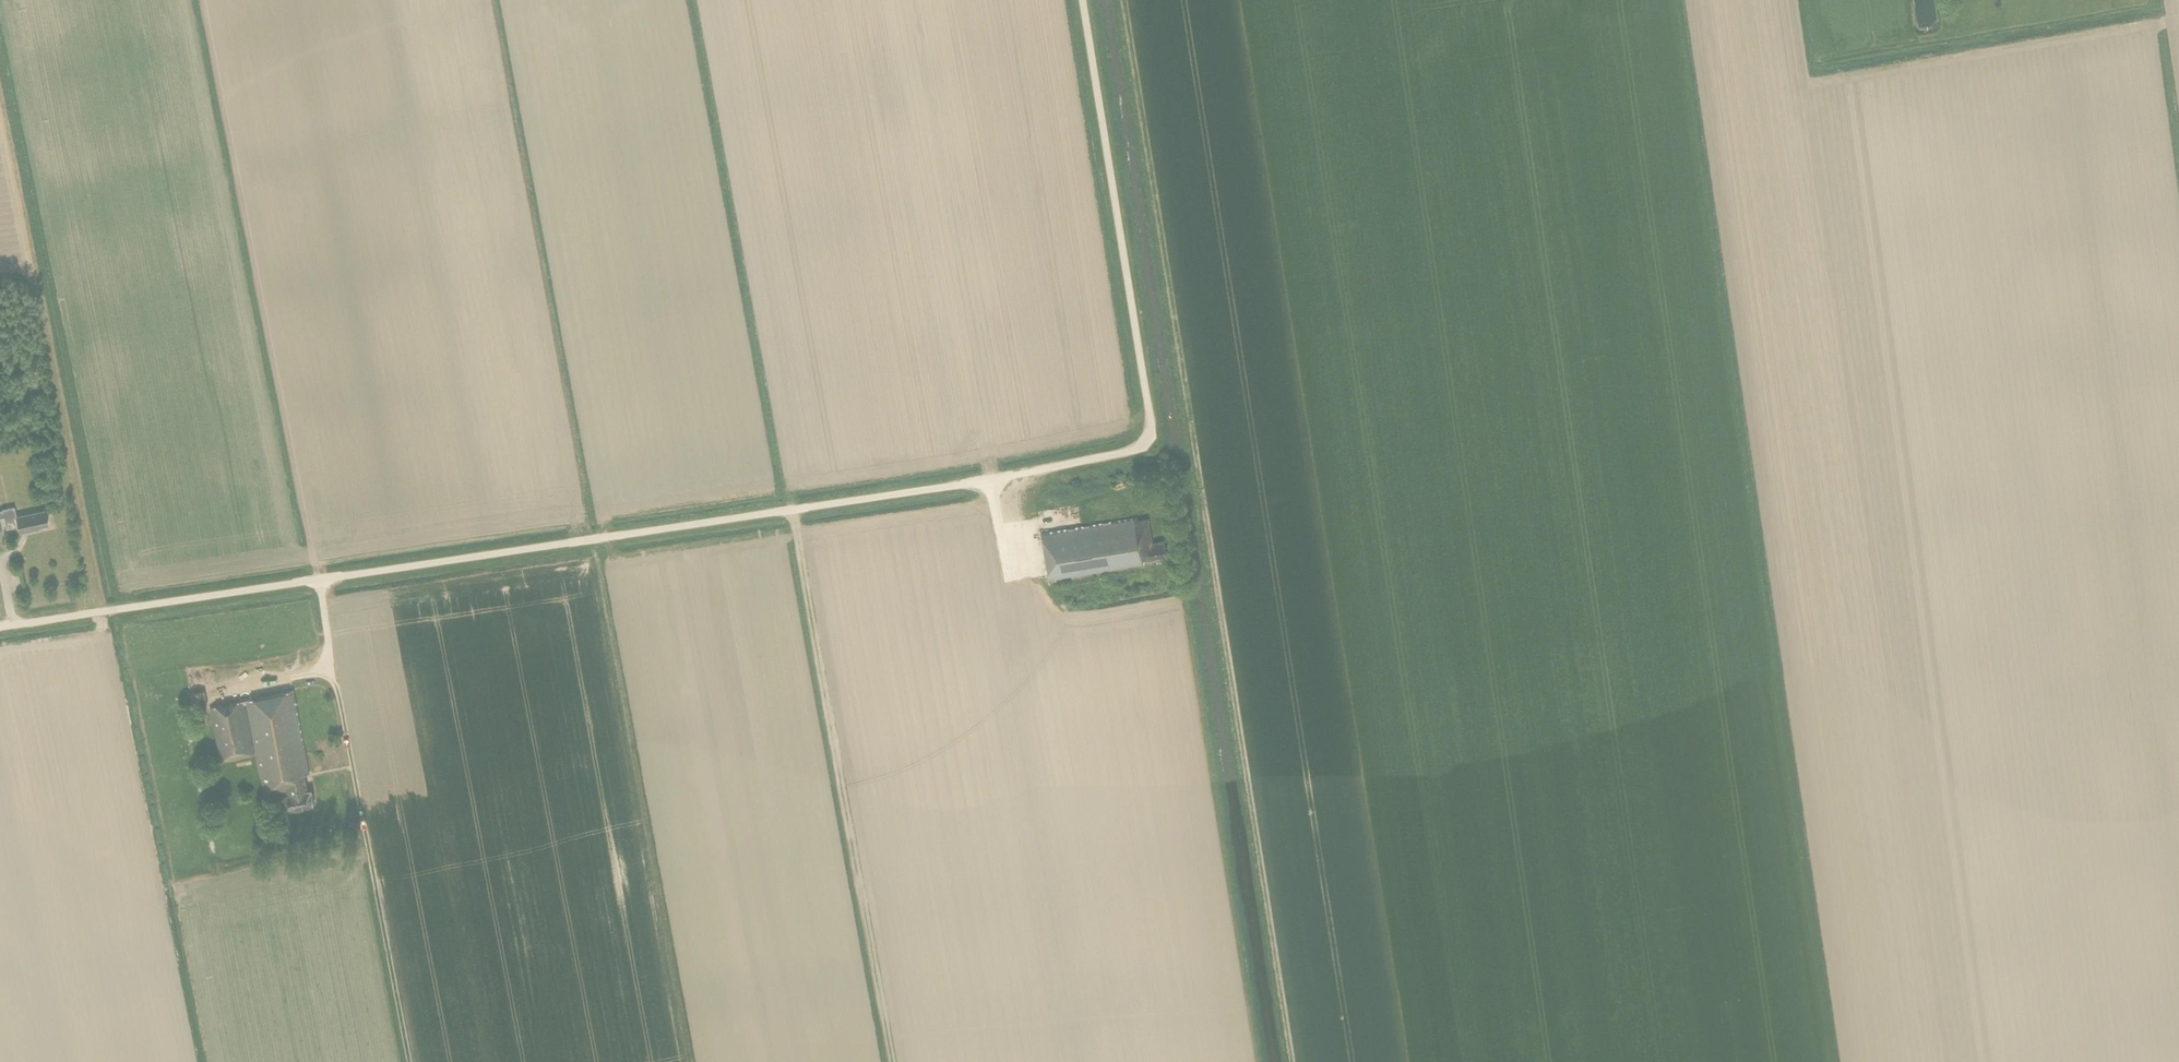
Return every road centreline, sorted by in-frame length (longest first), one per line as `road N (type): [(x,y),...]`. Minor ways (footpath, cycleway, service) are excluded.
road 1 (unclassified): [(0,627),(994,479),(1134,450),(1151,428),(1083,0)]

